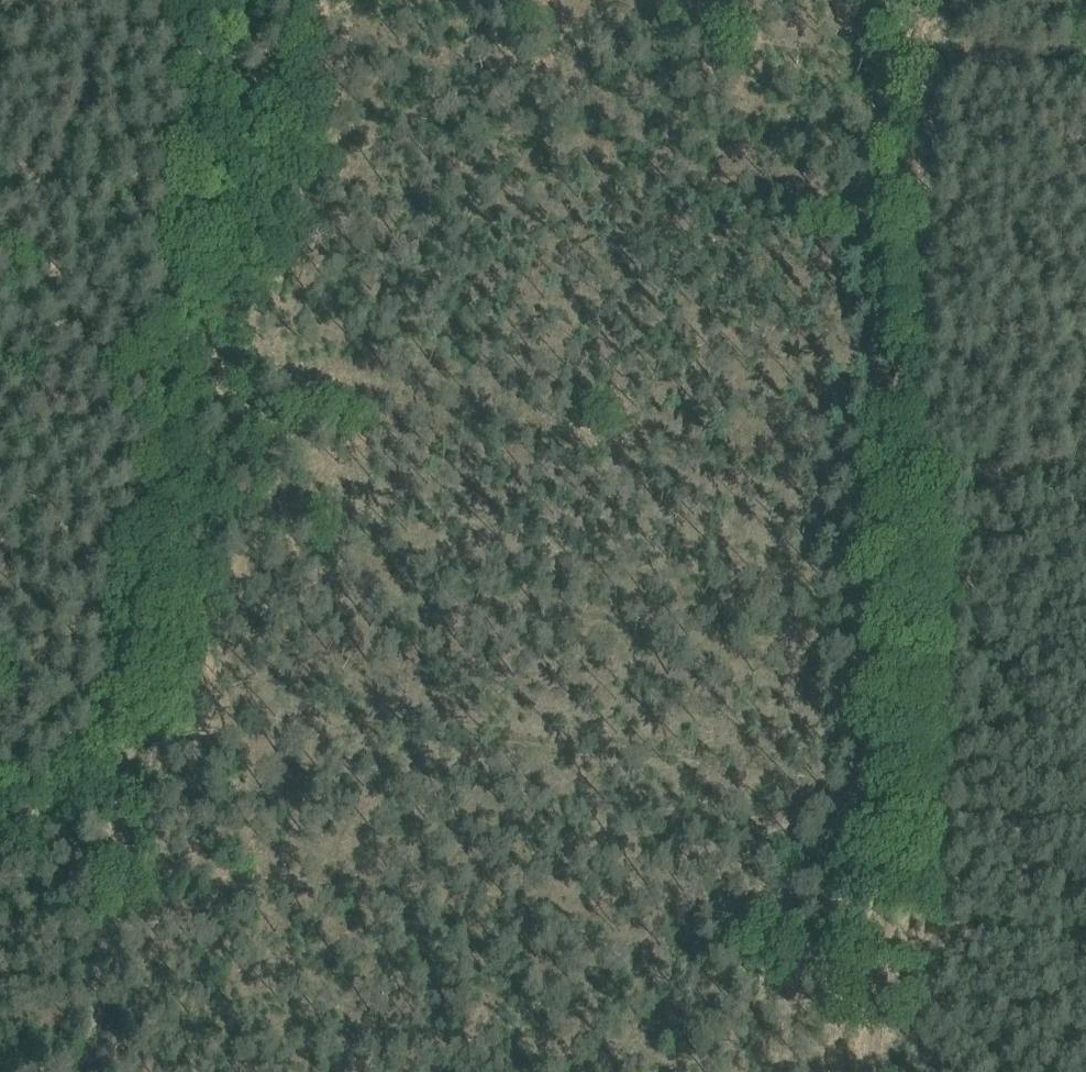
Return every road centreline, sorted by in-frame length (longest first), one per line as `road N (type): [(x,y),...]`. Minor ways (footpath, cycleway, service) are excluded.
road 1 (track): [(874,1071),(937,0)]
road 2 (track): [(0,818),(118,753)]

